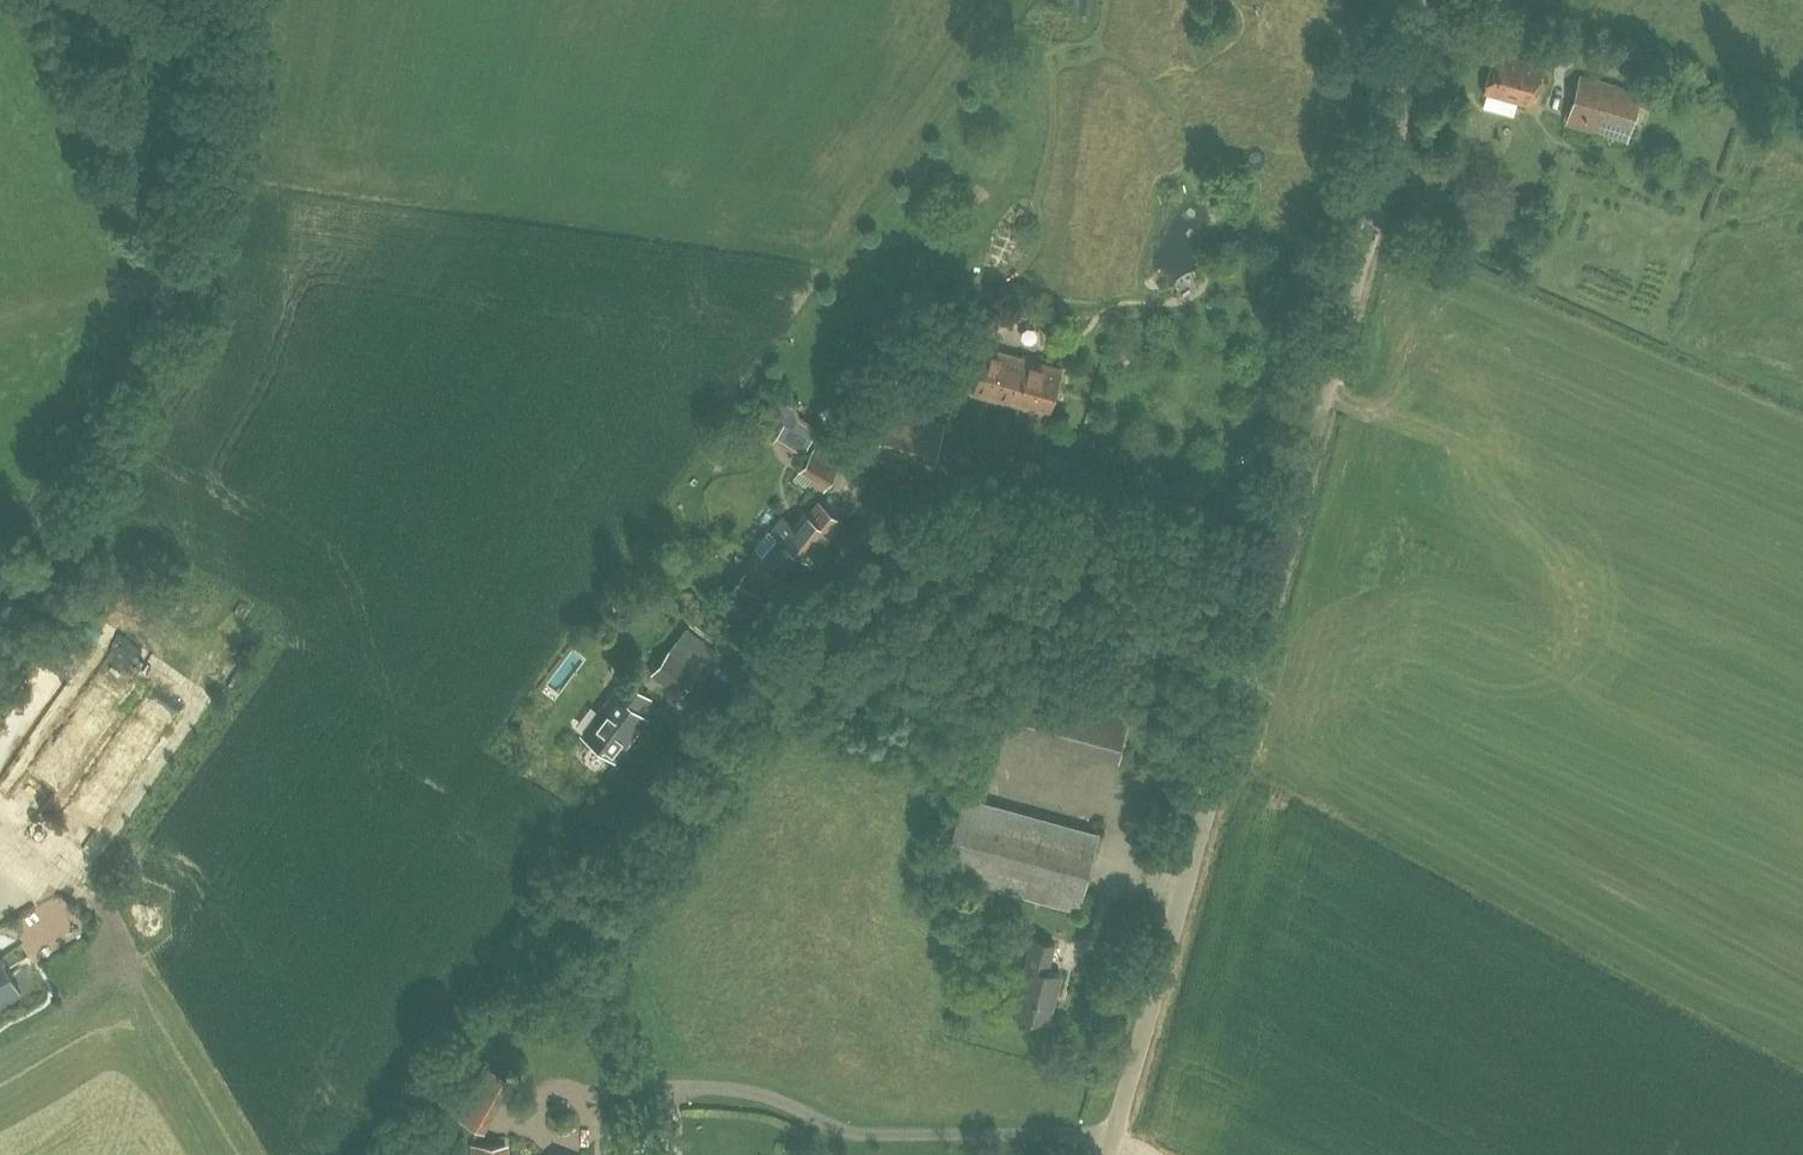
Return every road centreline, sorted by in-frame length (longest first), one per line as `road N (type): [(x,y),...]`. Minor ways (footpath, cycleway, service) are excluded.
road 1 (unclassified): [(1098,1154),(1418,0)]
road 2 (unclassified): [(0,557),(135,345),(174,213),(206,0)]

